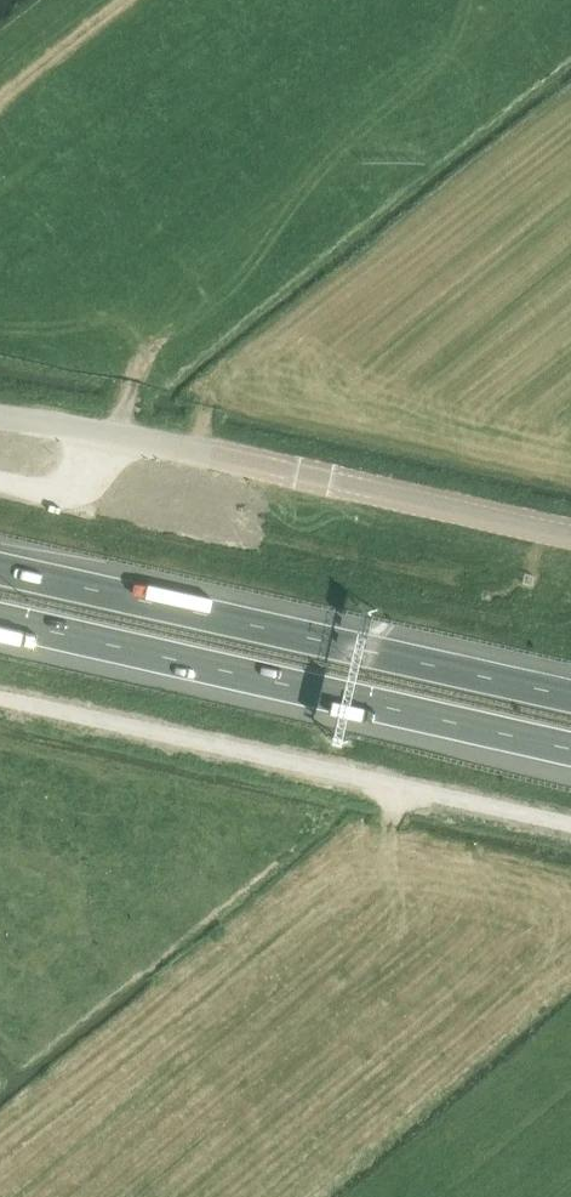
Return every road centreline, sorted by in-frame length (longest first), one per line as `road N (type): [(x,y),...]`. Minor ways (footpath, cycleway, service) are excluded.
road 1 (motorway): [(0,621),(570,748)]
road 2 (motorway): [(570,696),(0,571)]
road 3 (track): [(0,699),(570,823)]
road 4 (unclassified): [(570,538),(0,419)]
road 5 (track): [(134,383),(102,465),(89,477),(54,495),(0,485)]
road 6 (track): [(0,95),(123,0)]

